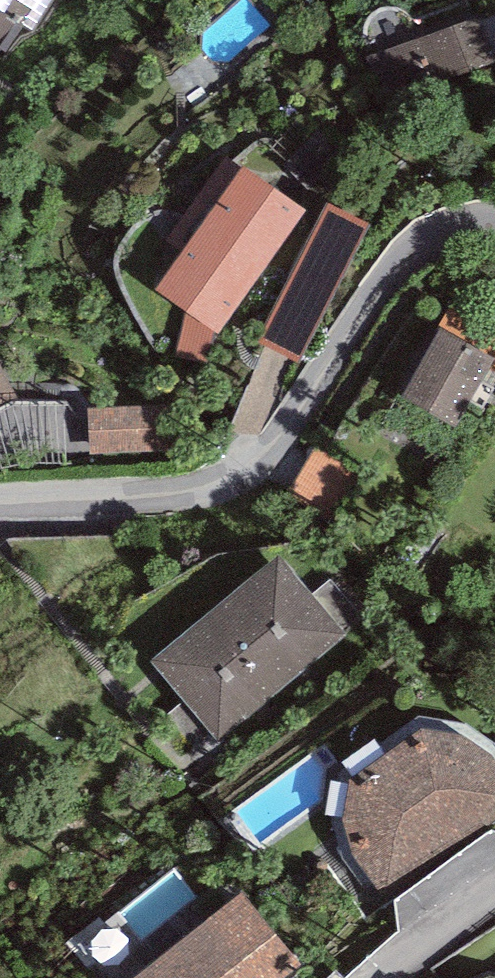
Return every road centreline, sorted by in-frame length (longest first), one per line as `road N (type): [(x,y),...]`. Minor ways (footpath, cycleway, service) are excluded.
road 1 (residential): [(0,499),(189,490),(239,474),(278,437),(420,243),(458,225),(494,226)]
road 2 (residential): [(494,899),(384,977)]

